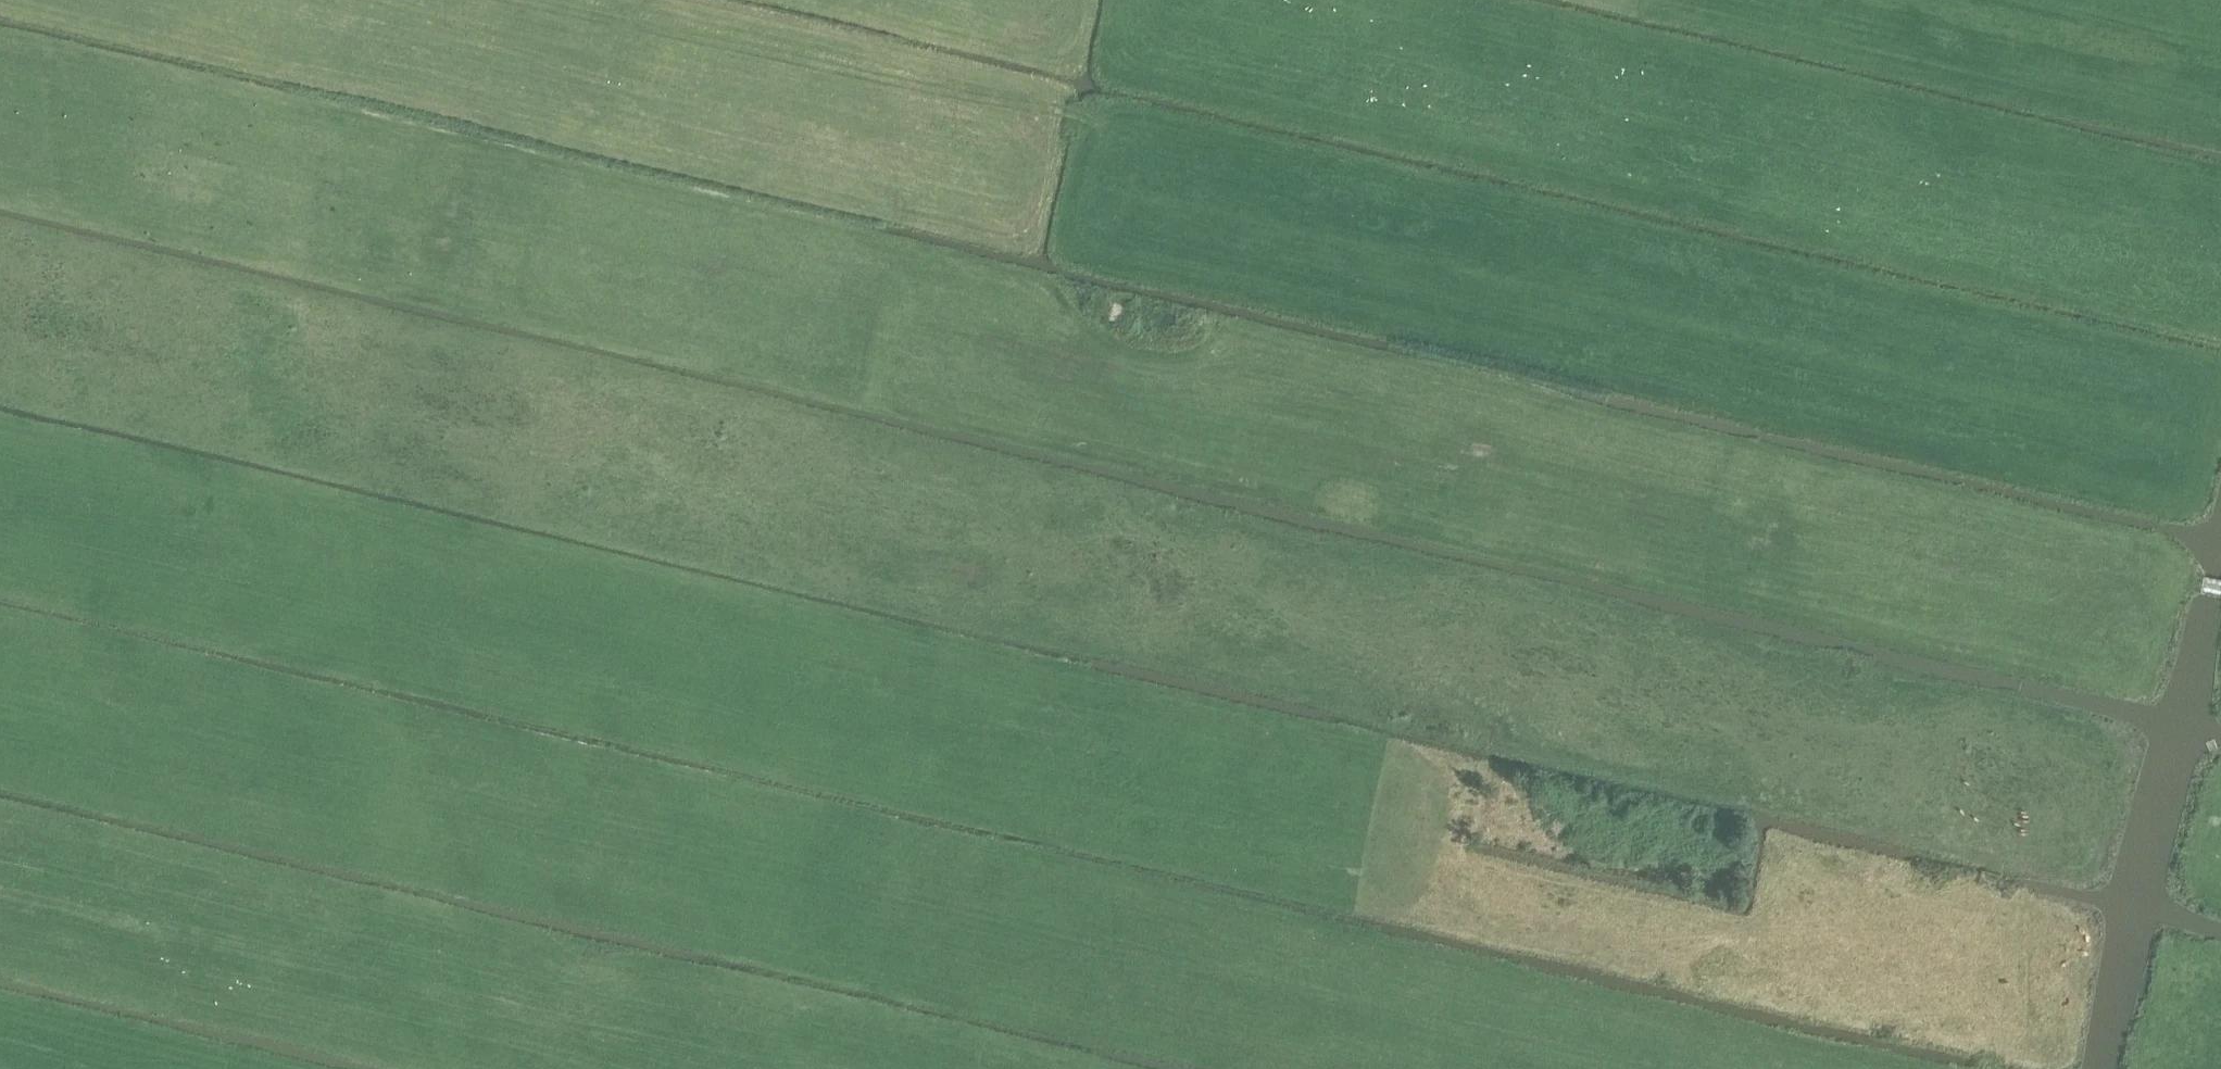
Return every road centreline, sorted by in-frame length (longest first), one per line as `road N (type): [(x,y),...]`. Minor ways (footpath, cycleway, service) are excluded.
road 1 (track): [(1770,1068),(0,704)]

